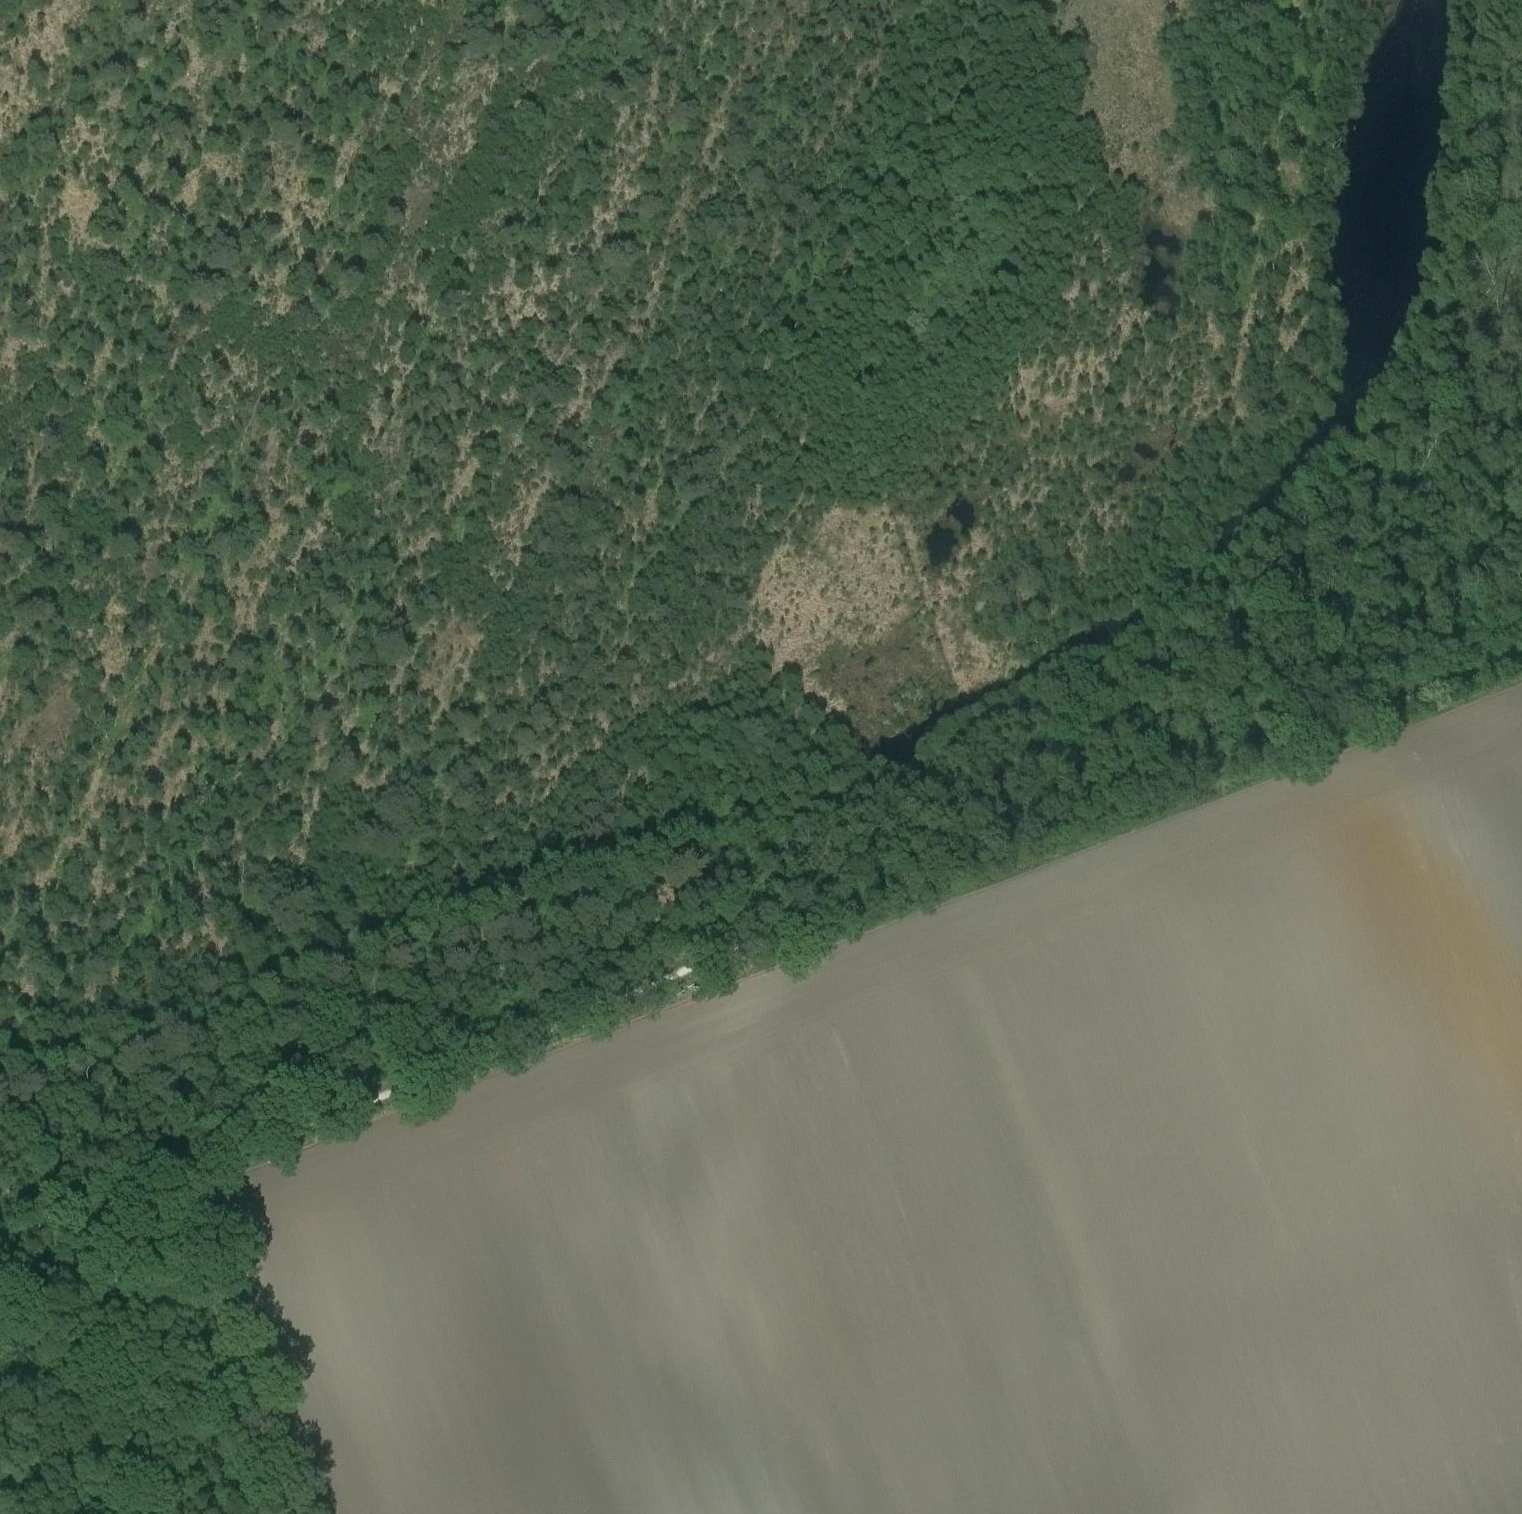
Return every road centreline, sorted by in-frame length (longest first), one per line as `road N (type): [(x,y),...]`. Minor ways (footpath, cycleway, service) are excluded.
road 1 (track): [(0,1240),(334,1117),(721,953)]
road 2 (track): [(1339,716),(1521,647)]

